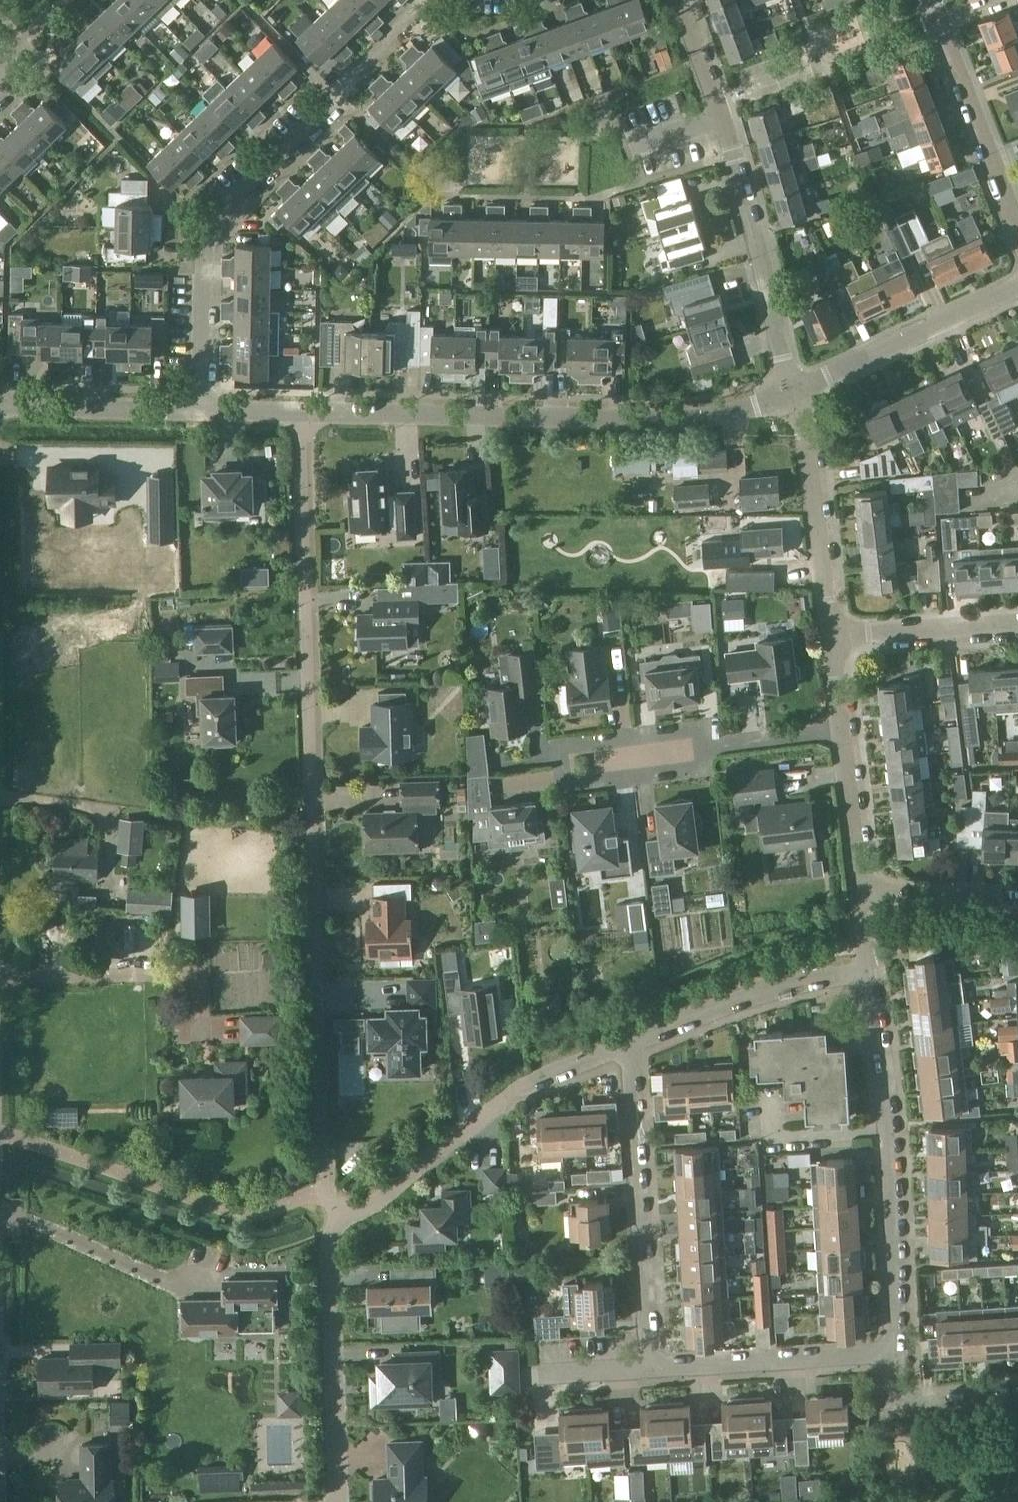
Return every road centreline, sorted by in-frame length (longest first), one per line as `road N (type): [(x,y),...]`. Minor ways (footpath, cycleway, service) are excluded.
road 1 (residential): [(305,411),(326,1192),(343,1219)]
road 2 (residential): [(305,411),(711,416),(791,391)]
road 3 (residential): [(791,391),(735,158),(679,0)]
road 4 (residential): [(896,1351),(893,1148),(867,971)]
road 5 (residential): [(206,407),(212,238),(335,95)]
road 6 (residential): [(628,1043),(530,1080),(343,1219)]
road 7 (residential): [(651,1367),(628,1043)]
road 8 (residential): [(343,1219),(329,1246),(339,1501)]
road 9 (residential): [(867,971),(778,987),(628,1043)]
road 10 (residential): [(791,391),(1017,287)]
road 11 (residential): [(834,634),(791,391)]
road 12 (residential): [(651,1367),(896,1351)]
road 13 (residential): [(1017,228),(933,0)]
road 14 (residential): [(558,744),(563,787),(706,769),(704,749)]
road 15 (residential): [(0,405),(206,407)]
road 16 (residential): [(834,634),(1017,621)]
road 17 (residential): [(704,749),(701,727),(558,744)]
road 18 (residential): [(858,890),(843,730)]
road 19 (residential): [(1017,898),(858,890)]
road 20 (residential): [(843,730),(704,749)]

